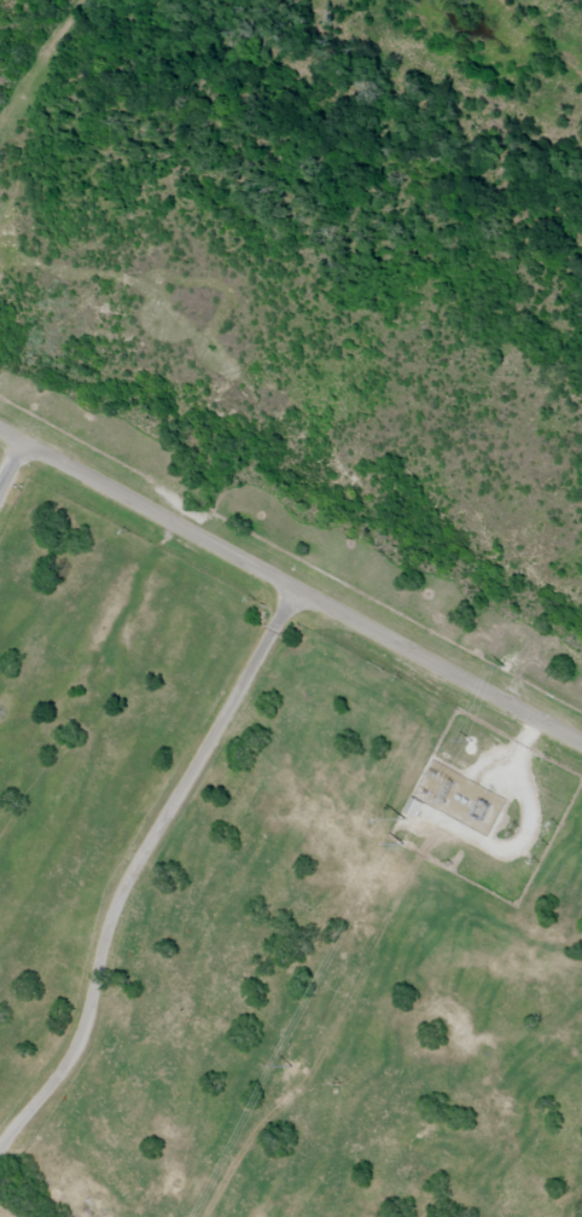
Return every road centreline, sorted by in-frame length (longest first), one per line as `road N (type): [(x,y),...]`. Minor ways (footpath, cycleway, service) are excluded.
road 1 (tertiary): [(581,748),(17,445)]
road 2 (track): [(0,1145),(74,1055),(106,923),(127,879),(291,592)]

